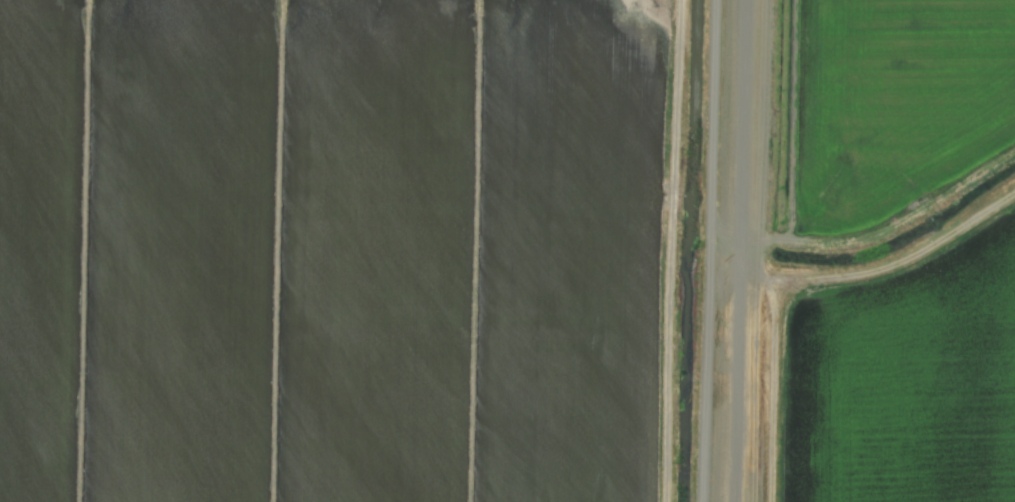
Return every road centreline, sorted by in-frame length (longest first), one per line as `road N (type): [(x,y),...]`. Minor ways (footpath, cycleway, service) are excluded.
road 1 (track): [(714,0),(705,251)]

